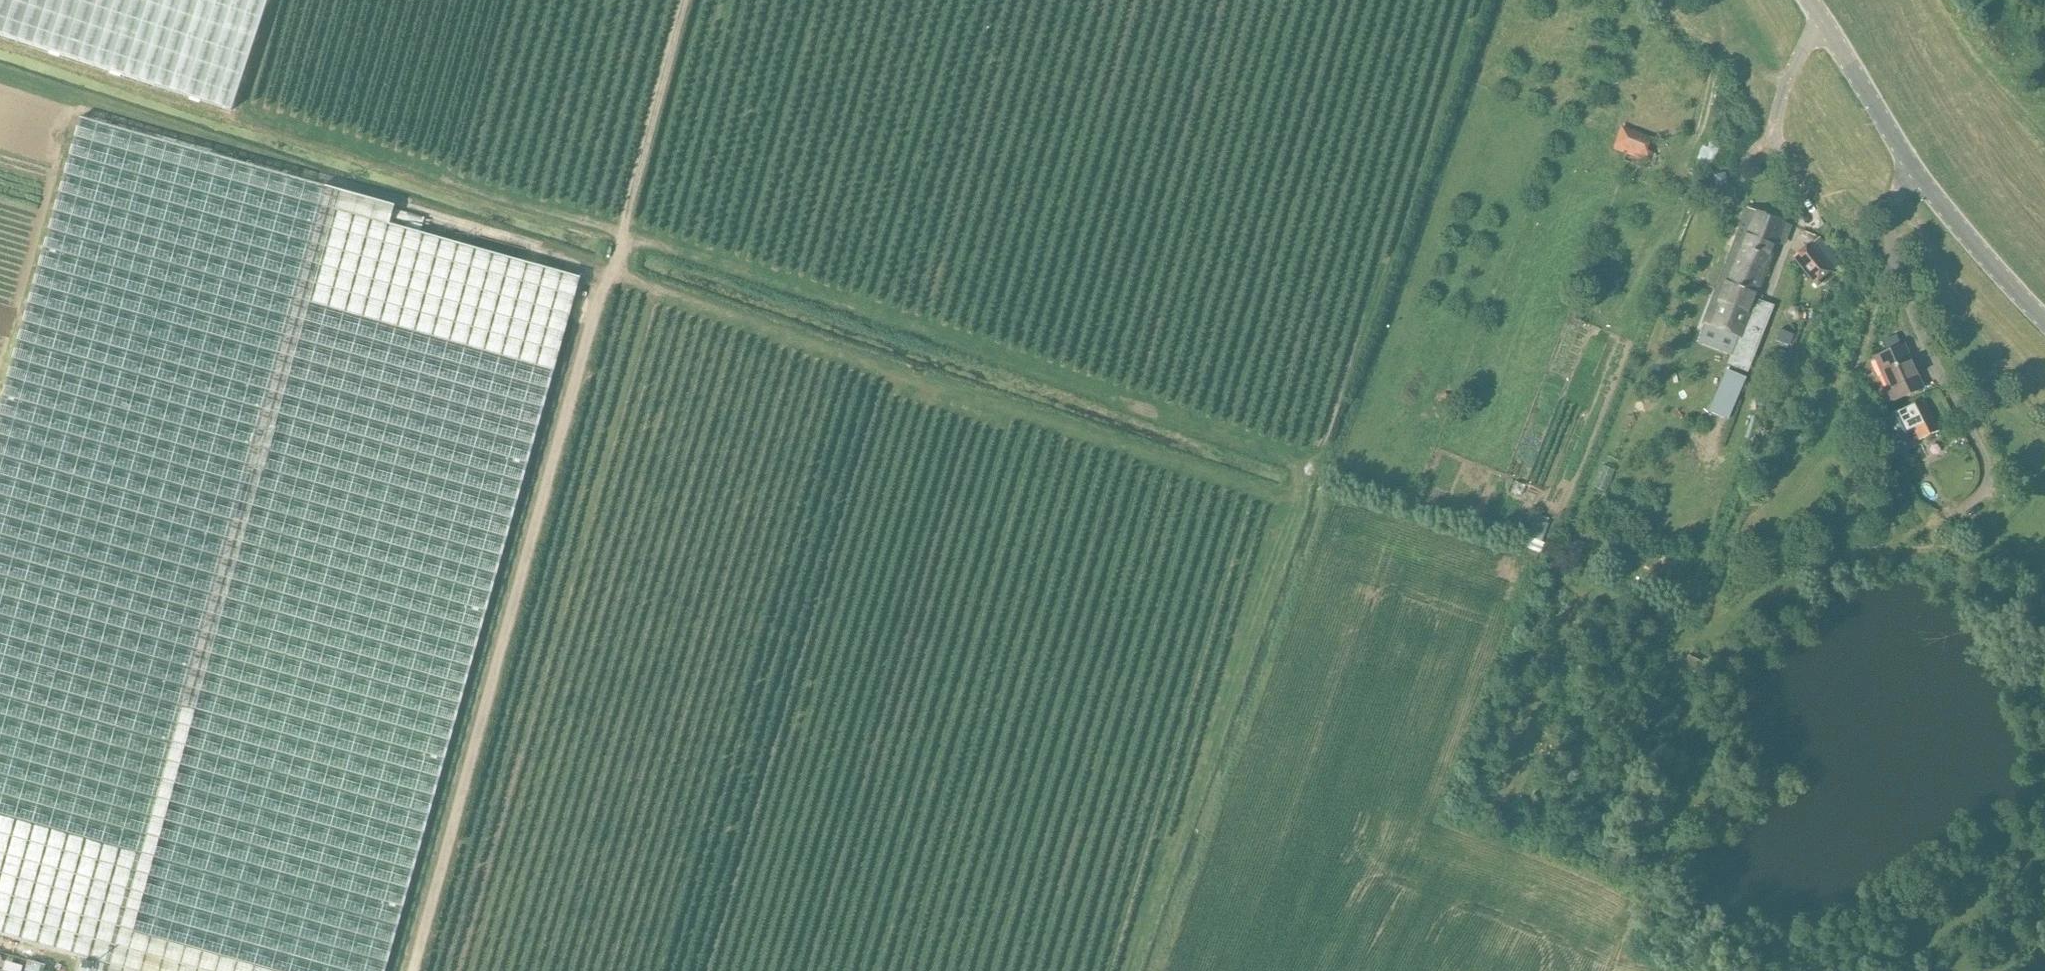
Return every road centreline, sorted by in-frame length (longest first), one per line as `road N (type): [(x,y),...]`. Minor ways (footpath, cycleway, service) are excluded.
road 1 (unclassified): [(414,970),(684,0)]
road 2 (tertiary): [(2044,318),(1912,168),(1808,0)]

